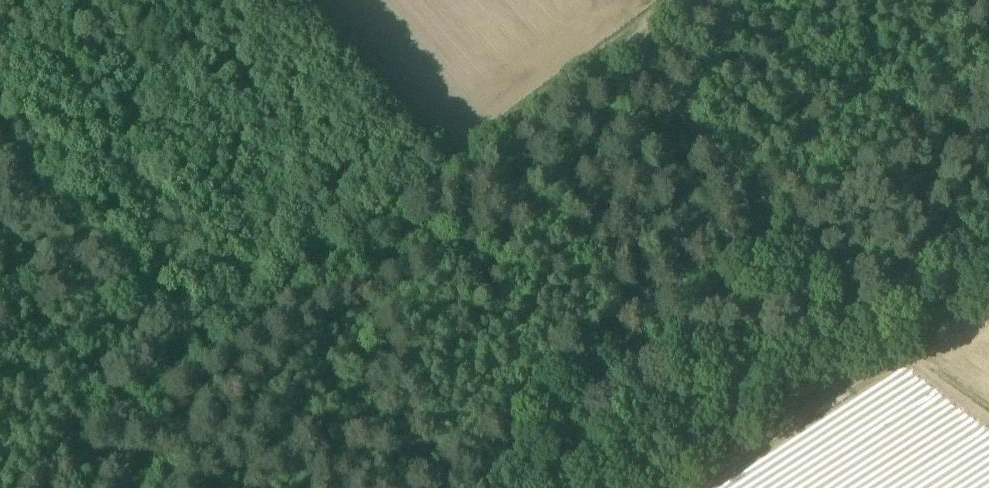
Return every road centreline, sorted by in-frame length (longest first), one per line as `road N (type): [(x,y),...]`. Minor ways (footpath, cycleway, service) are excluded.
road 1 (track): [(204,341),(667,0)]
road 2 (track): [(988,412),(896,343),(609,42)]
road 3 (track): [(0,131),(204,341)]
road 4 (track): [(5,487),(204,341)]

